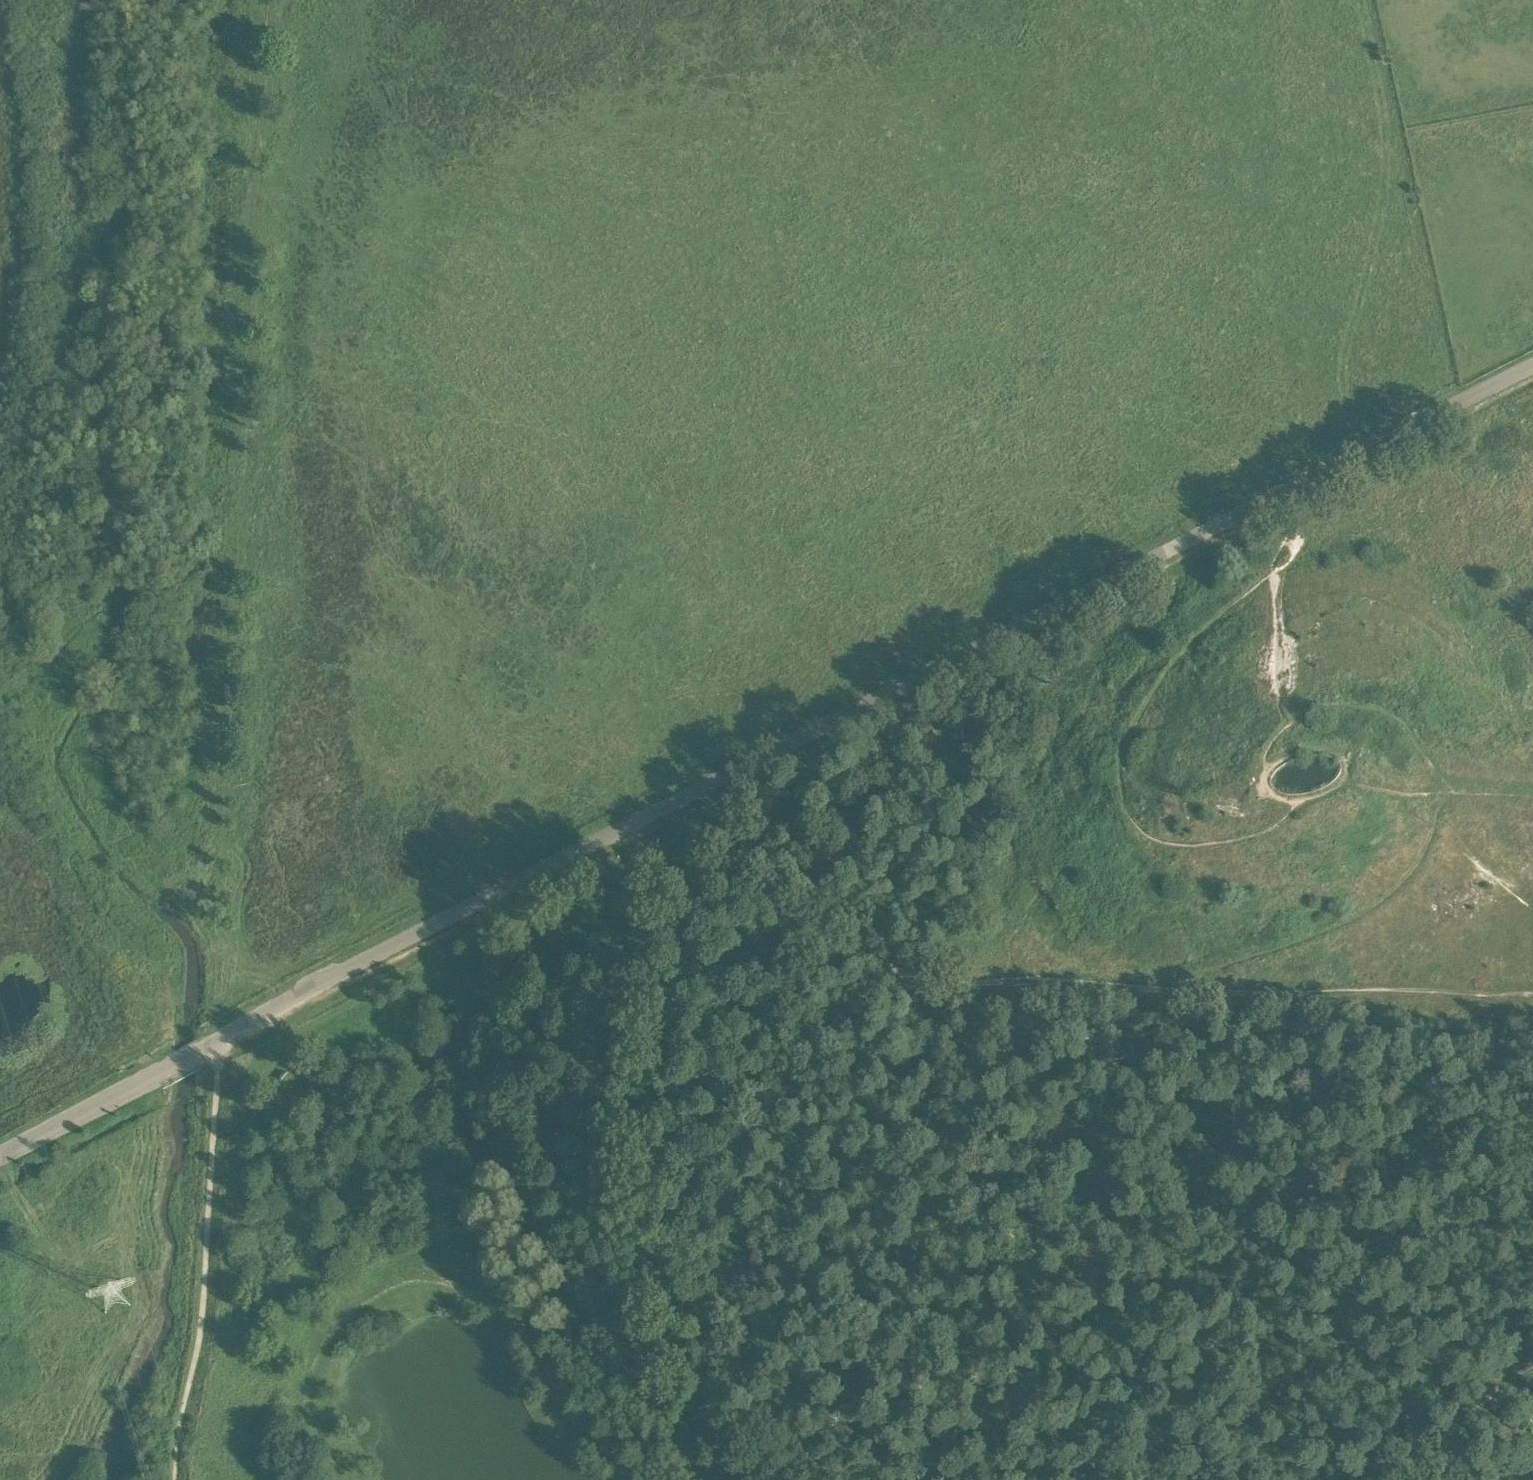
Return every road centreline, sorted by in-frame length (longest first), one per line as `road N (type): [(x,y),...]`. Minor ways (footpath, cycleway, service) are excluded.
road 1 (unclassified): [(167,1070),(563,858),(1532,366)]
road 2 (residential): [(0,1156),(167,1070)]

